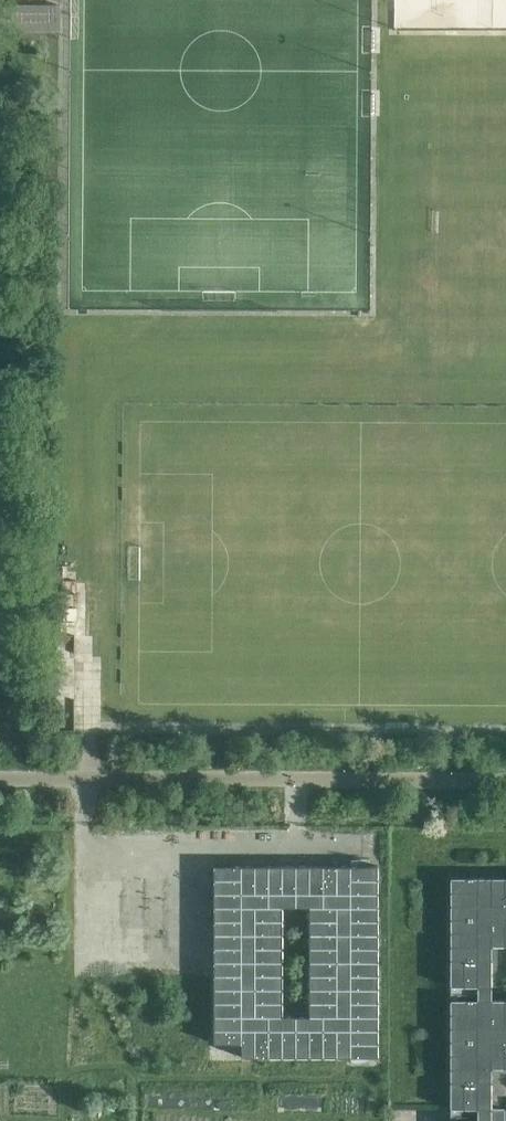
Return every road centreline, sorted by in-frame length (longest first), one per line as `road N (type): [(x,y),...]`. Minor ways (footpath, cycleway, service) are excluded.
road 1 (unclassified): [(0,775),(505,793)]

